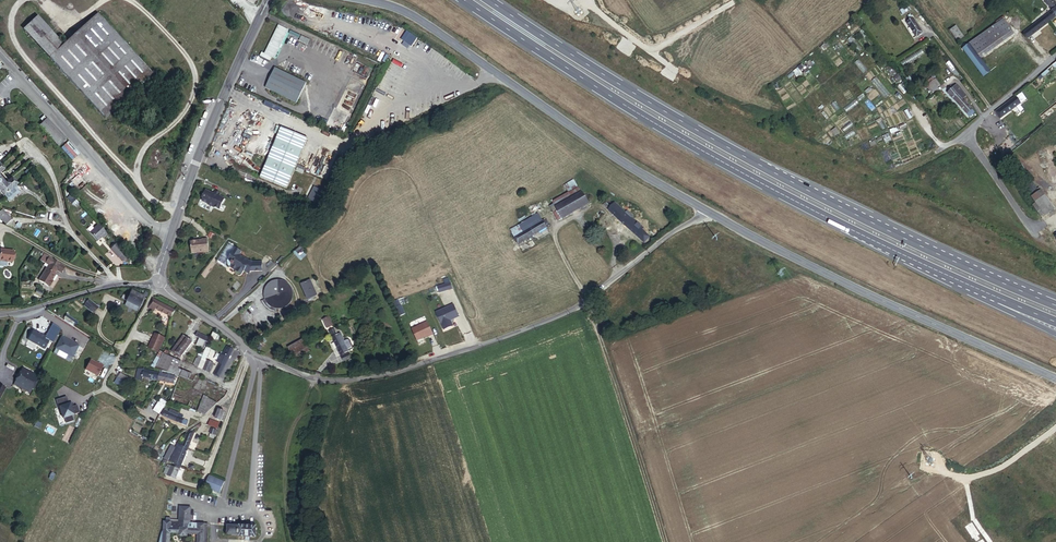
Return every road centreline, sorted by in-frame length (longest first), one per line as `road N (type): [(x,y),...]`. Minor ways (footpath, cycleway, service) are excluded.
road 1 (motorway): [(1055,306),(758,165),(489,0)]
road 2 (motorway): [(465,0),(682,139),(996,298)]
road 3 (unclassified): [(711,213),(574,309),(403,369),(320,380),(251,353)]
road 4 (tertiary): [(711,213),(403,9),(366,0)]
road 5 (tertiary): [(1055,378),(711,213)]
road 6 (residential): [(172,233),(269,0)]
road 7 (residential): [(172,233),(149,225),(0,55)]
road 8 (track): [(344,144),(426,82),(497,75)]
road 9 (track): [(314,378),(288,459),(295,541)]
road 10 (unclassified): [(0,314),(116,285),(158,282)]
road 11 (unclassified): [(251,353),(199,489)]
road 12 (residential): [(963,133),(1031,233)]
road 13 (residential): [(1055,55),(963,133)]

